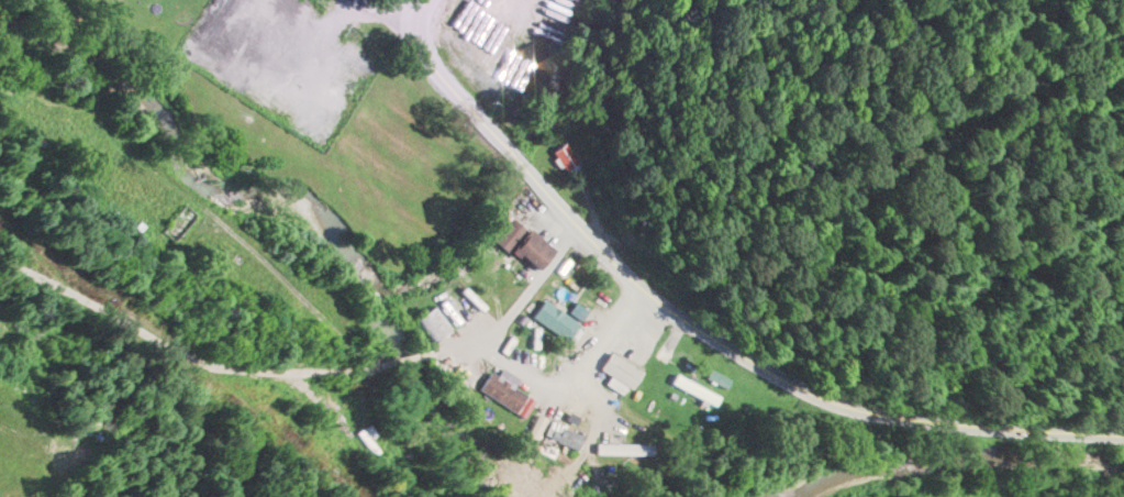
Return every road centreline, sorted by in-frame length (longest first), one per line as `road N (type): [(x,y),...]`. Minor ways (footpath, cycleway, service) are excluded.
road 1 (tertiary): [(418,25),(430,59),(641,277),(688,319),(806,391),(860,415),(1123,434)]

